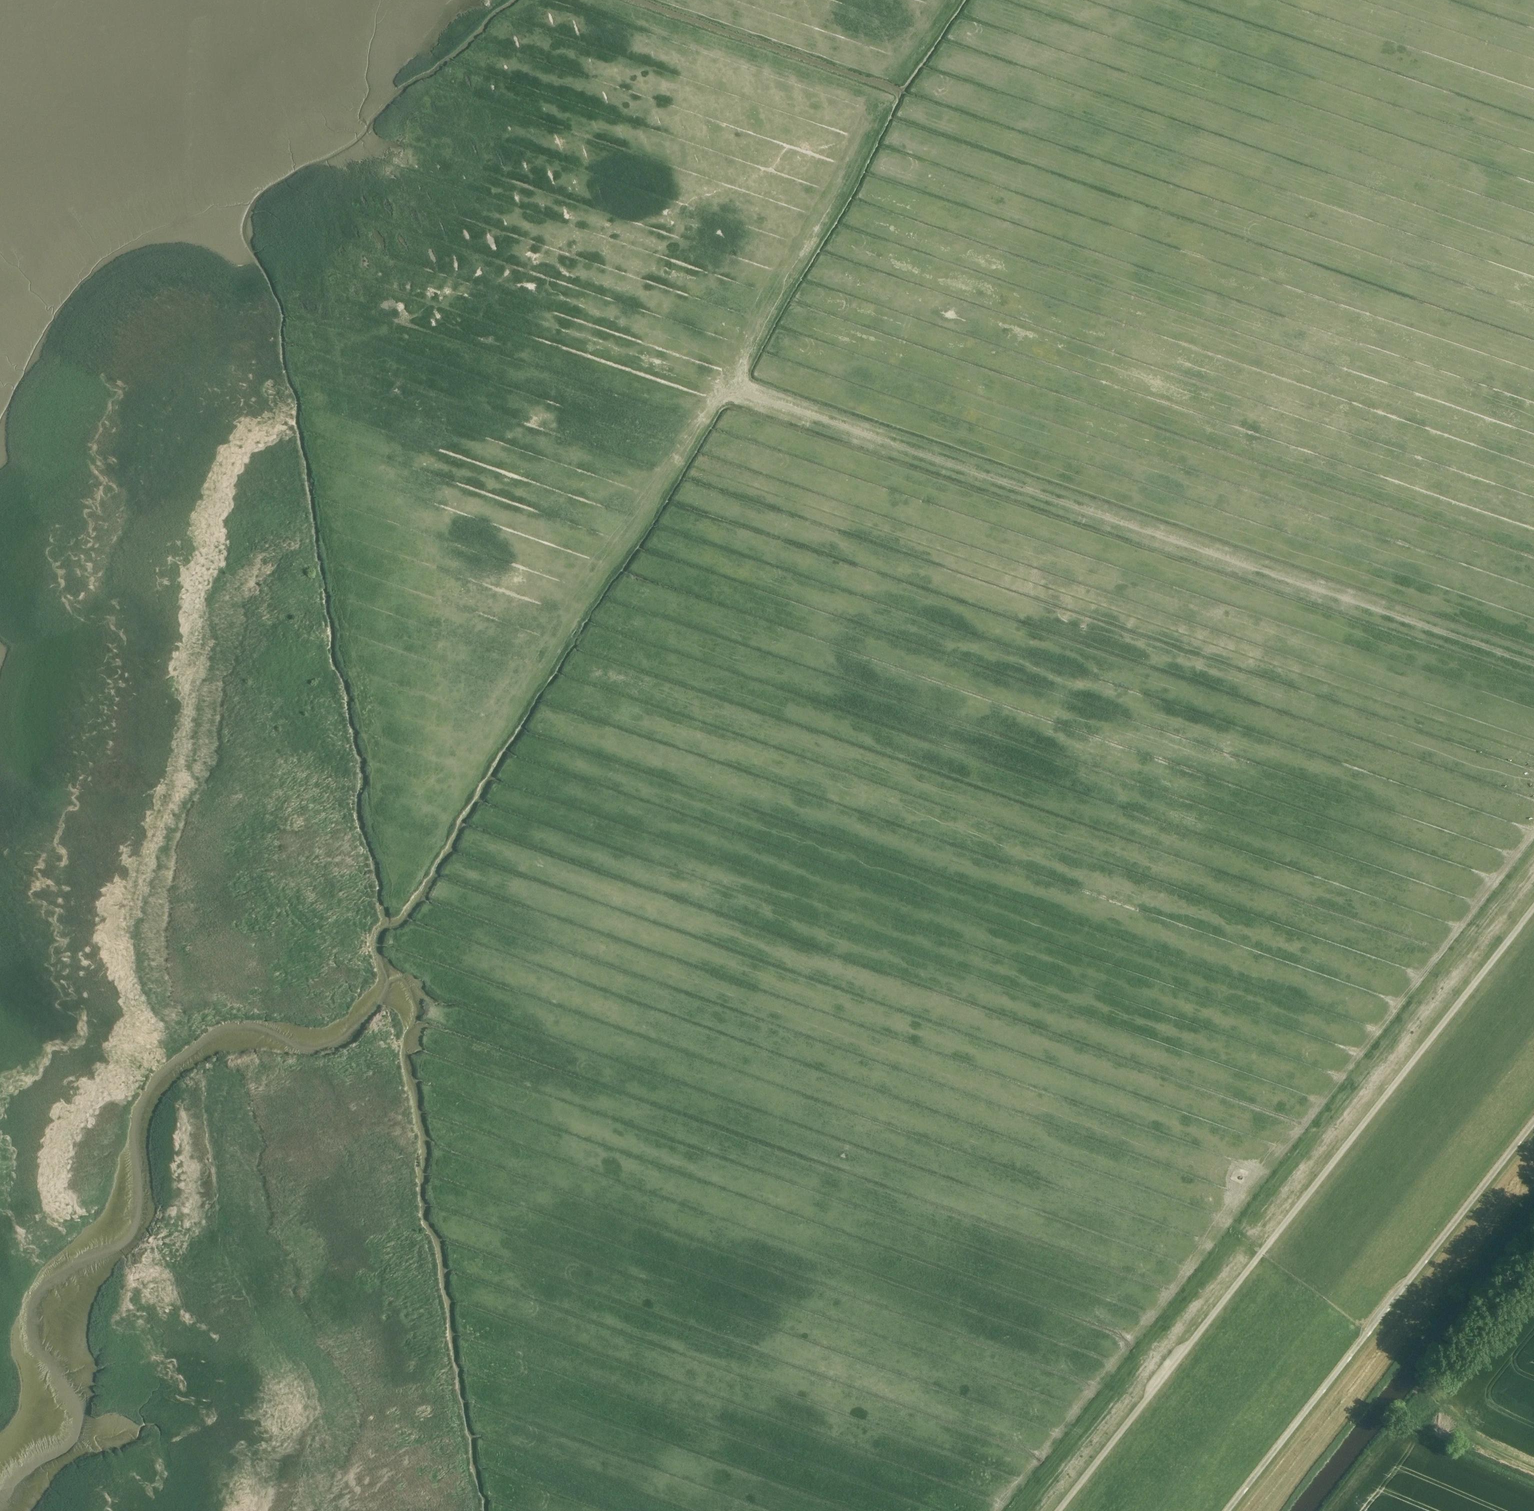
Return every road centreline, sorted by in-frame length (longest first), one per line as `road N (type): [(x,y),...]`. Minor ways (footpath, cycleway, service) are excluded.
road 1 (track): [(1057,1510),(1533,907)]
road 2 (track): [(1533,1122),(1227,1510)]

